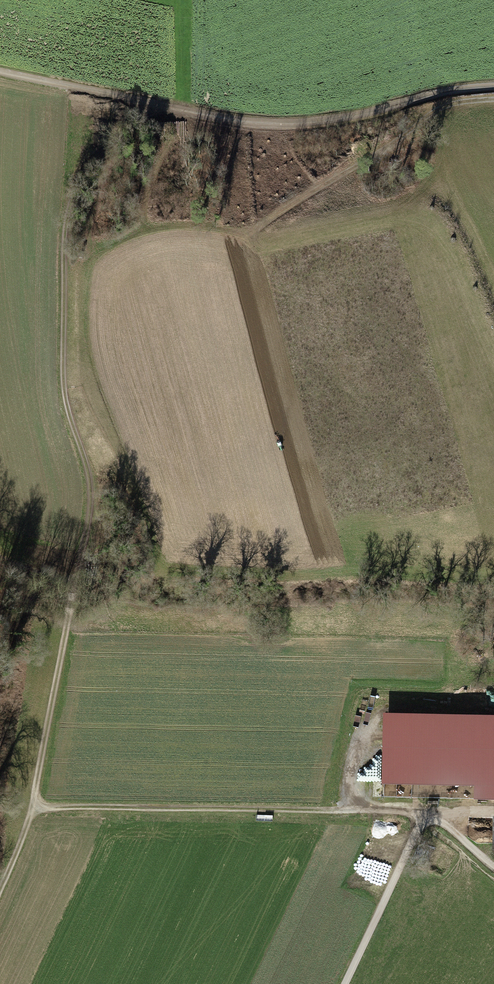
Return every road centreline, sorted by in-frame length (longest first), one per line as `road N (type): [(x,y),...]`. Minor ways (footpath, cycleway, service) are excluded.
road 1 (track): [(0,886),(31,820),(91,516),(92,484),(64,392),(71,194),(116,144),(173,107)]
road 2 (track): [(493,87),(322,122),(250,123),(0,71)]
road 3 (track): [(34,806),(432,815)]
road 4 (track): [(493,100),(436,112),(254,227)]
road 5 (track): [(351,983),(432,815)]

